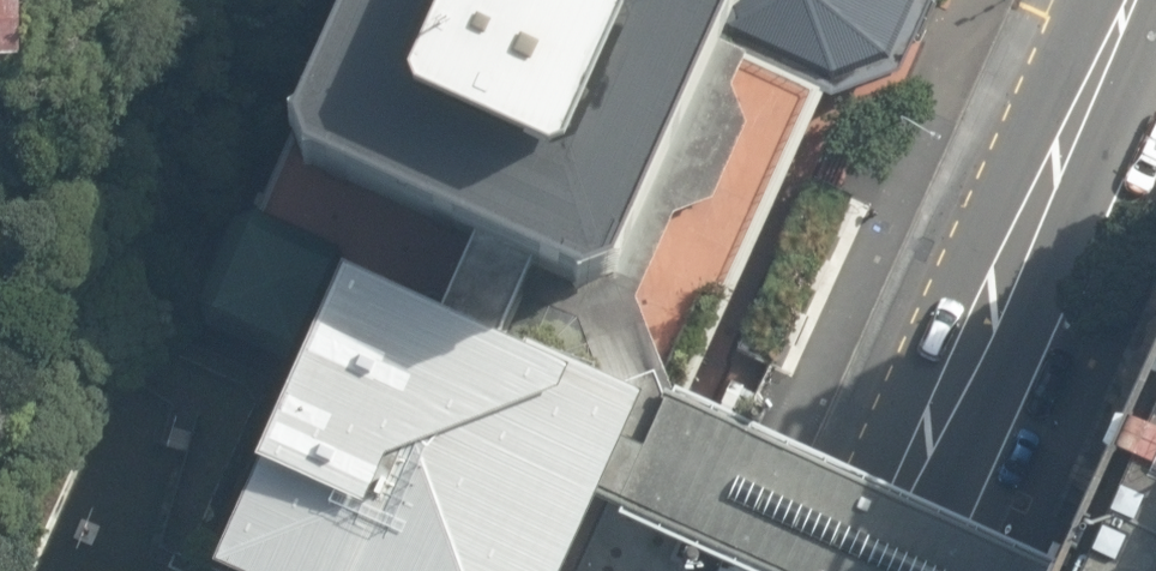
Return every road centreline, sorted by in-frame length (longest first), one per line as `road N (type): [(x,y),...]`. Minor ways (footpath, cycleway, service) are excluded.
road 1 (secondary): [(1136,0),(868,570)]

